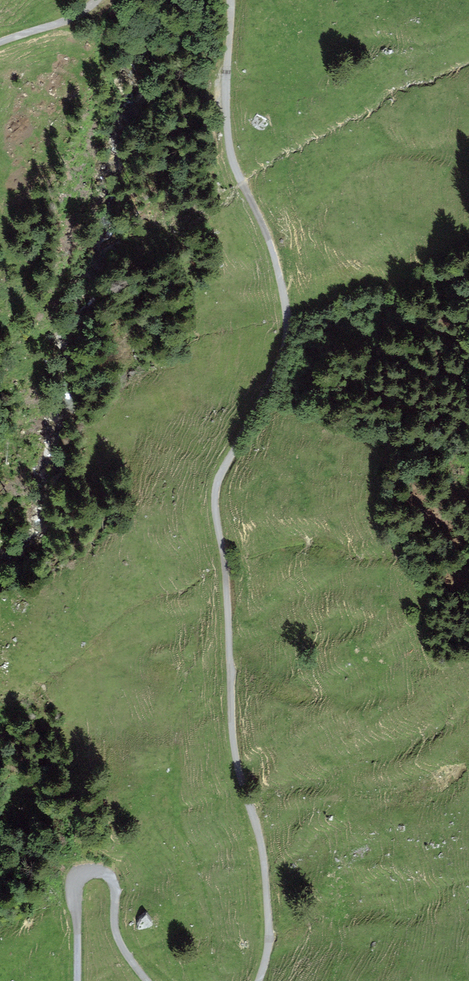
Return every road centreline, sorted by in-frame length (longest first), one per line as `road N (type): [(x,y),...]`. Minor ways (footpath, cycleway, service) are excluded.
road 1 (track): [(231,0),(229,147),(266,230),(288,323),(280,368),(216,490),(233,739),(264,864),(269,938),(258,980)]
road 2 (track): [(147,980),(116,931),(114,883),(92,870),(75,883),(78,980)]

